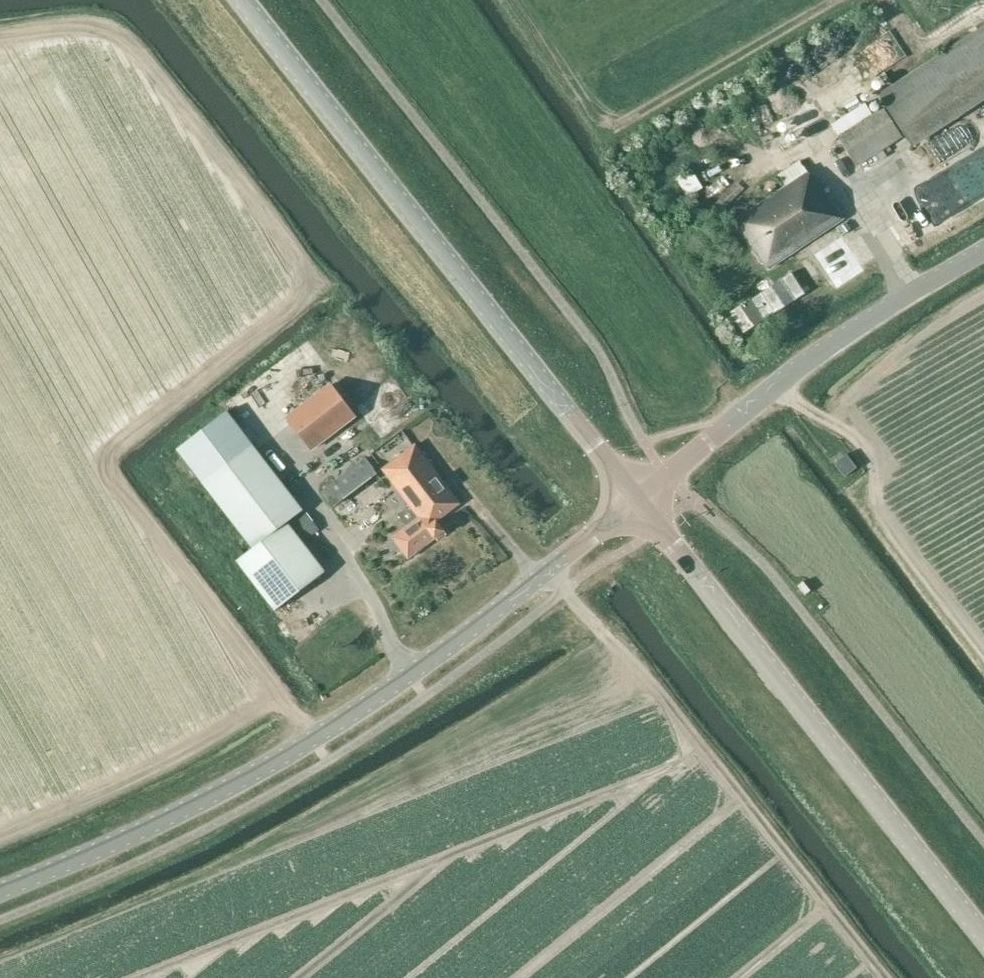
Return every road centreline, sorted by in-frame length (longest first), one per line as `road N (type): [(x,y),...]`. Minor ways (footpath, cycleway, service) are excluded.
road 1 (track): [(311,742),(121,490),(113,463),(123,438),(294,310),(309,286),(306,275),(123,37),(93,28),(0,37)]
road 2 (tertiary): [(0,897),(192,811),(311,742),(409,680),(642,499)]
road 3 (tertiary): [(642,499),(243,0)]
road 4 (tertiary): [(983,935),(642,499)]
road 5 (unclassified): [(642,499),(755,408),(983,253)]

